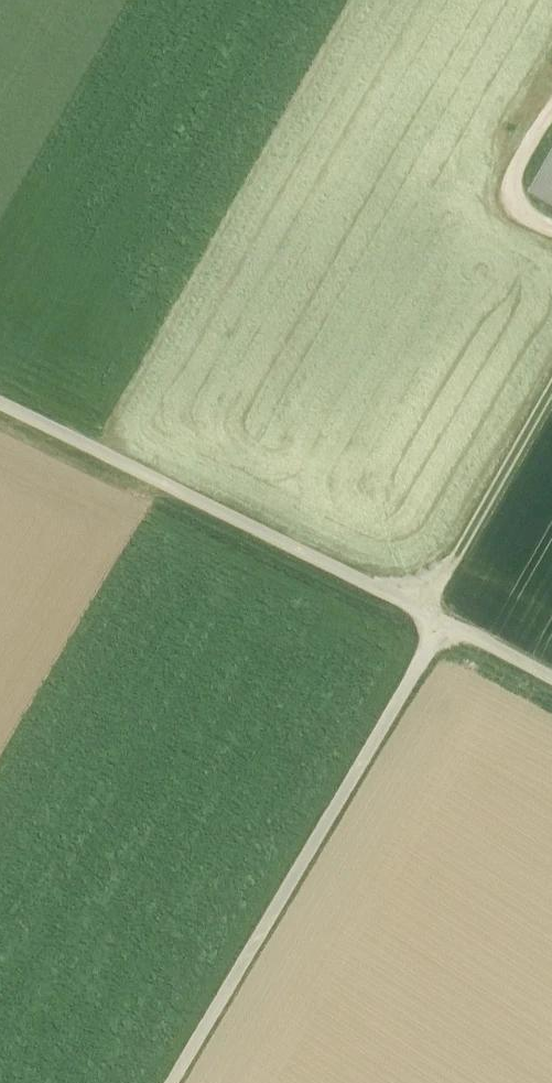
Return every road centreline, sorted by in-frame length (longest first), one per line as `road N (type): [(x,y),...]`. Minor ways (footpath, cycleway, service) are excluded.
road 1 (track): [(551,680),(0,405)]
road 2 (track): [(443,622),(170,1082)]
road 3 (track): [(419,609),(551,390)]

